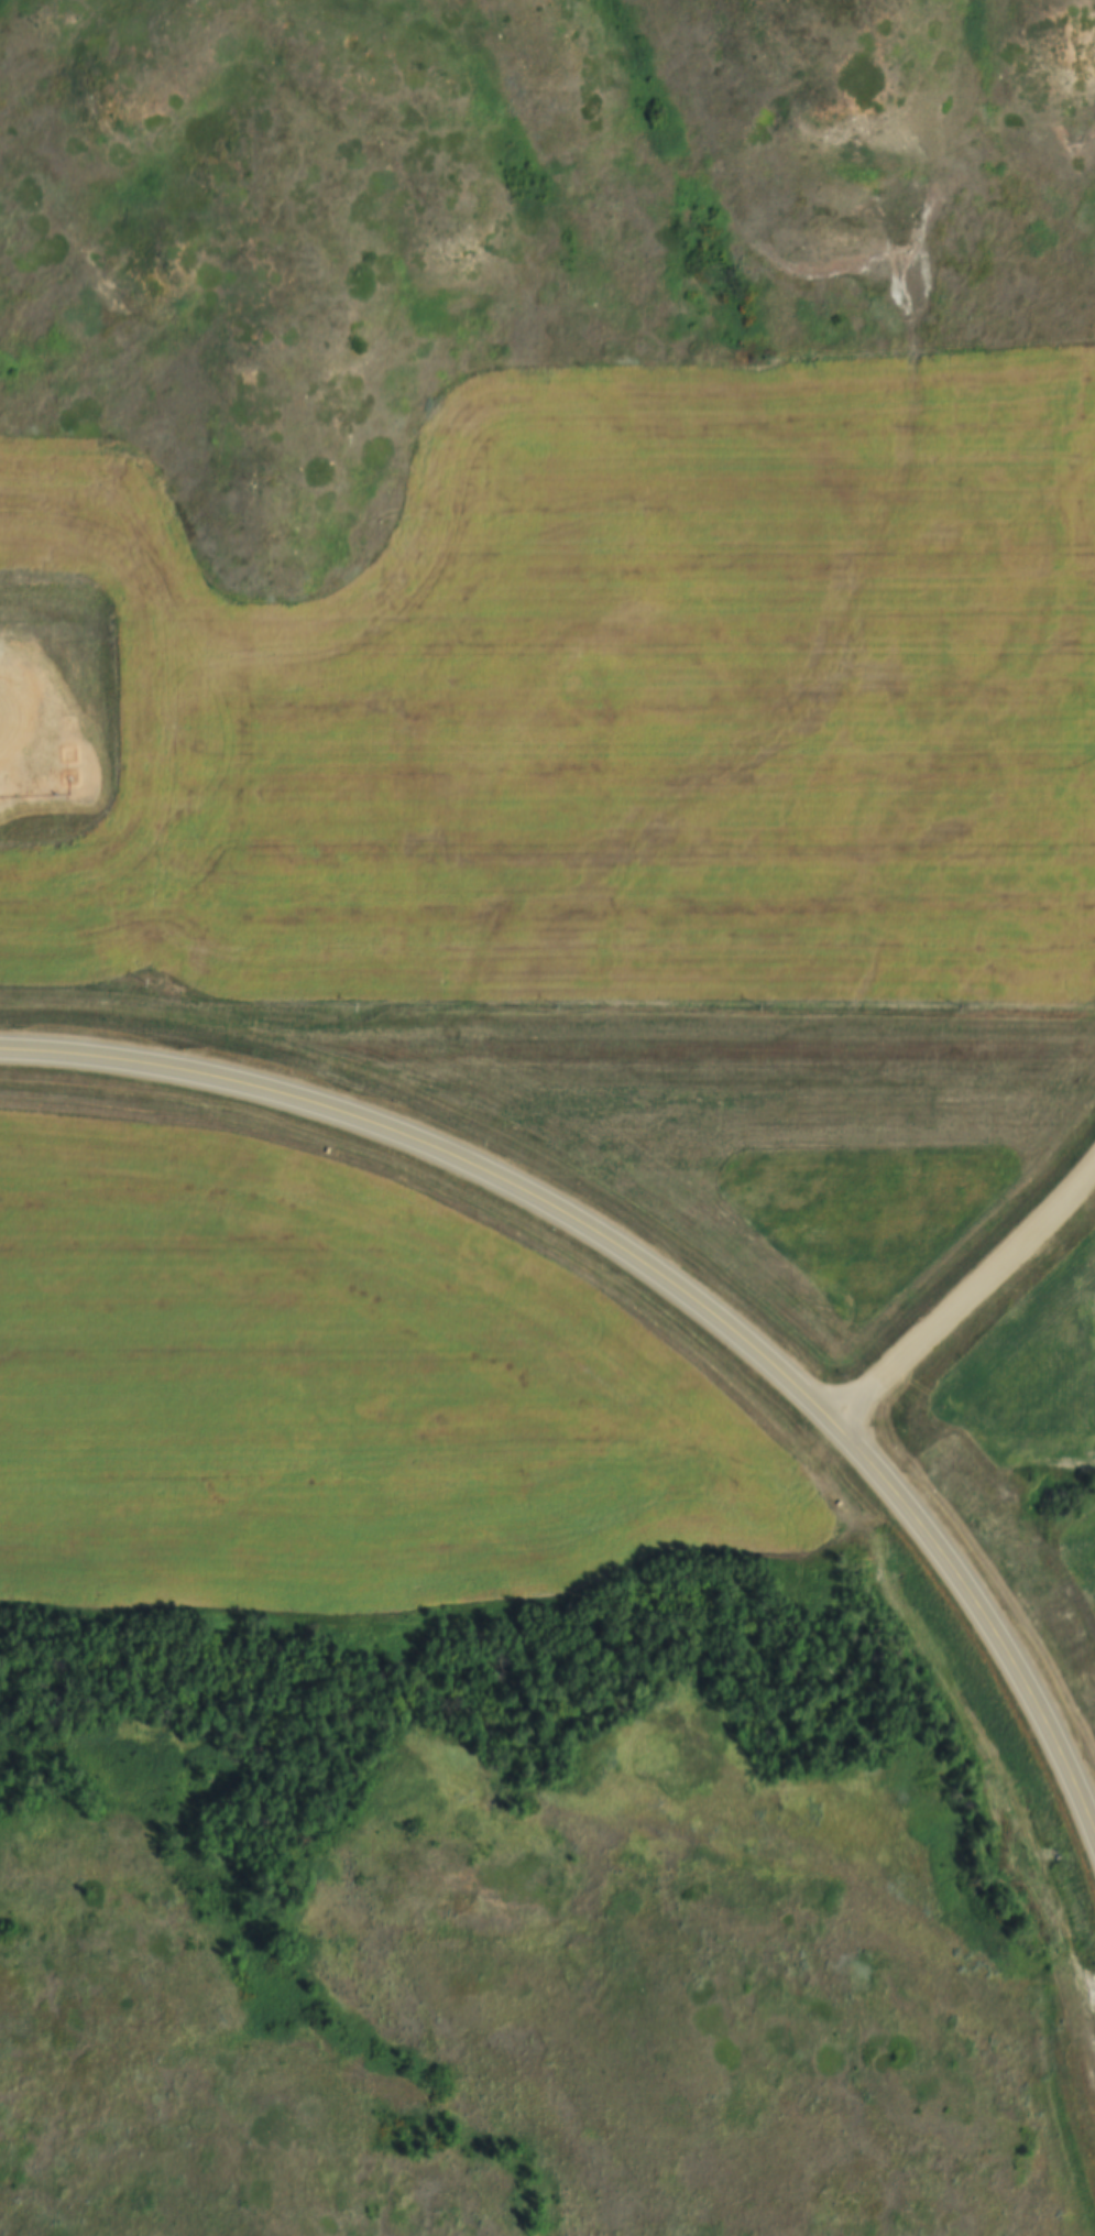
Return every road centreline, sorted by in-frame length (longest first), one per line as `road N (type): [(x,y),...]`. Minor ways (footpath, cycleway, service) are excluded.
road 1 (tertiary): [(0,1049),(63,1048),(244,1076),(462,1160),(567,1212),(724,1326),(825,1417),(905,1507),(1051,1741),(1094,1862)]

